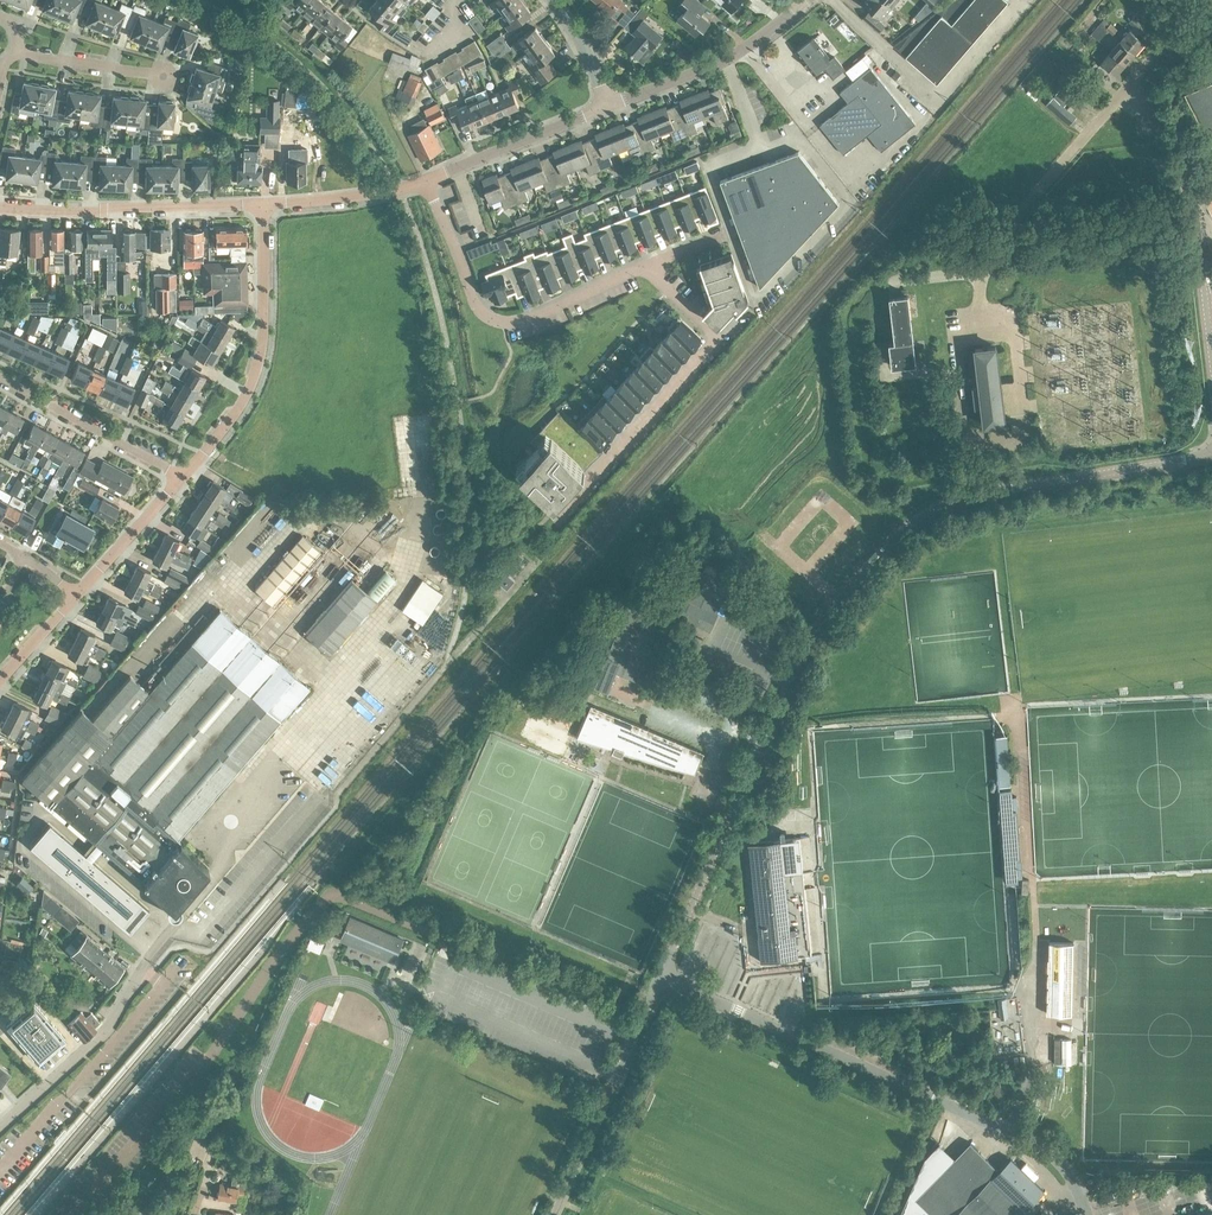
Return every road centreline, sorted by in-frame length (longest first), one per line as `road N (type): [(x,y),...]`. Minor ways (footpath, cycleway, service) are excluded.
road 1 (unclassified): [(660,977),(809,643),(895,537),(975,495),(1211,453)]
road 2 (unclassified): [(633,1040),(456,964),(434,933),(333,897),(73,1214)]
road 3 (unclassified): [(1087,1214),(1075,1184),(1035,1144),(660,977)]
road 4 (residential): [(652,263),(660,283),(719,339),(567,511)]
road 5 (residential): [(422,183),(476,306),(497,322),(536,317),(652,263)]
road 6 (residential): [(183,477),(240,408),(257,371),(262,204)]
road 7 (unclassified): [(1007,234),(1168,42),(1179,0)]
road 8 (residential): [(262,204),(0,209)]
road 9 (unclassified): [(605,108),(713,66),(808,0)]
road 10 (unclassified): [(0,1129),(111,1027),(147,961)]
road 11 (residential): [(183,477),(0,377)]
road 12 (unclassified): [(422,183),(605,108)]
road 13 (residential): [(173,81),(11,49)]
road 14 (unclassified): [(262,204),(422,183)]
road 15 (residential): [(80,594),(183,477)]

